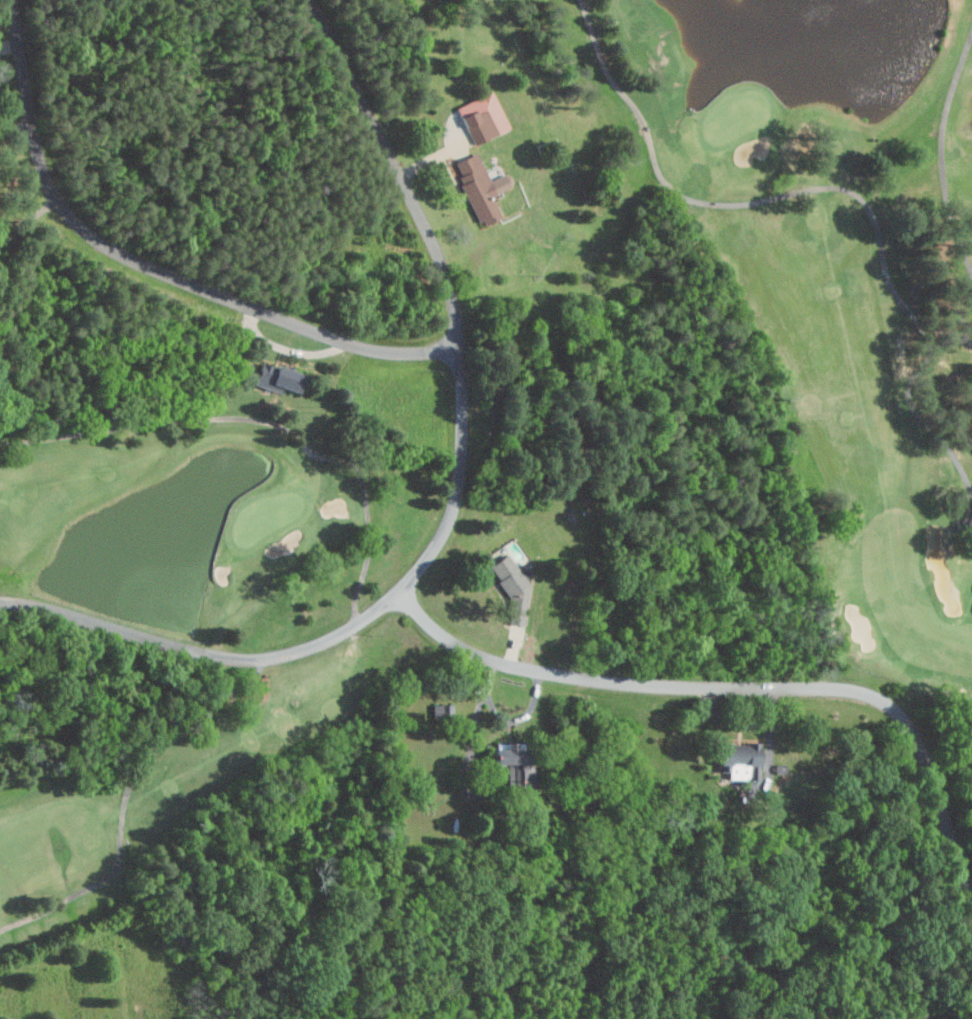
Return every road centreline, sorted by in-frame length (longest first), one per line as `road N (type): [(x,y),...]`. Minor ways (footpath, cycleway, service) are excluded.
road 1 (residential): [(310,0),(451,285),(463,454),(448,528),(383,607),(350,631),(279,657),(218,656),(0,602)]
road 2 (residential): [(971,900),(912,732),(884,702),(850,690),(682,688),(546,673),(465,650),(401,592)]
road 3 (residential): [(460,350),(383,353),(324,337),(152,269),(88,232),(52,191),(34,135),(12,0)]

